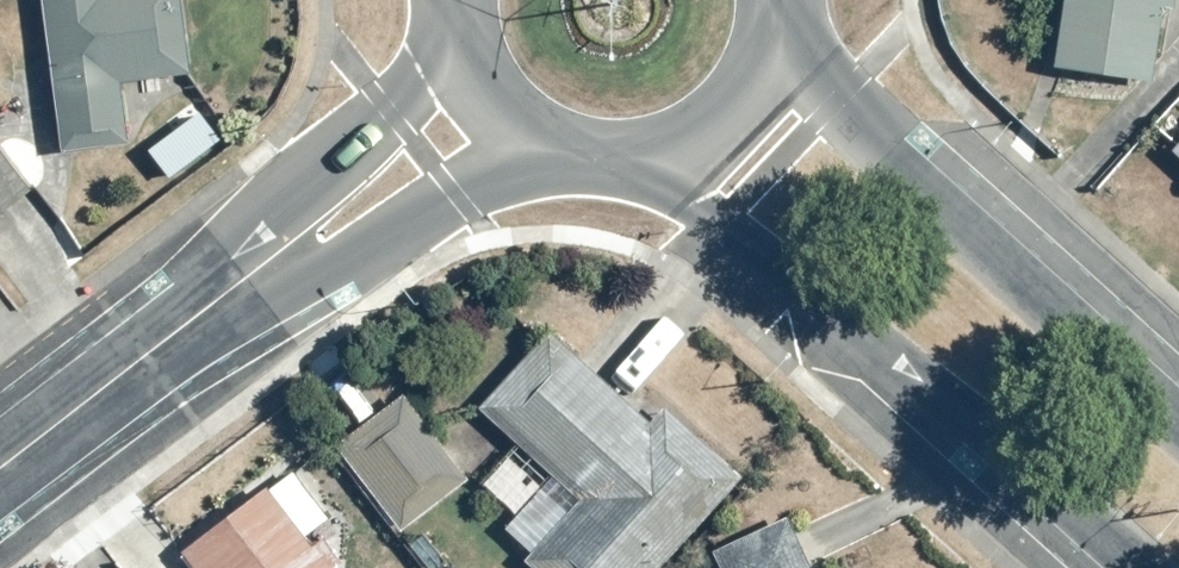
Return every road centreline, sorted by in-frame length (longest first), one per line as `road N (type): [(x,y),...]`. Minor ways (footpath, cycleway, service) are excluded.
road 1 (secondary): [(1108,567),(643,161)]
road 2 (secondary): [(778,29),(834,107),(1178,425)]
road 3 (tertiary): [(545,146),(487,169),(339,266),(225,293)]
road 4 (tertiary): [(225,293),(293,191),(421,79),(462,55)]
road 5 (tertiary): [(225,293),(0,470)]
road 6 (secondary): [(778,29),(762,76),(732,116),(691,145),(643,161)]
road 7 (secondary): [(545,146),(495,109),(462,55)]

